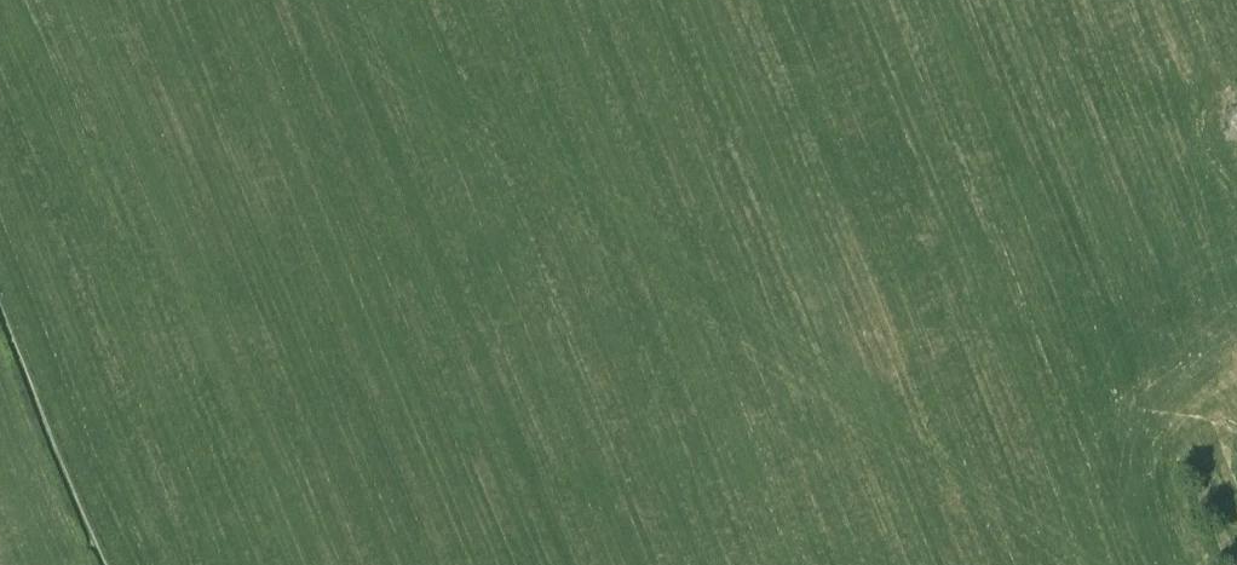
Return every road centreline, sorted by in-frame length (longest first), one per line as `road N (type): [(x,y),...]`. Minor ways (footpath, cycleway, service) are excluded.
road 1 (track): [(105,564),(0,313)]

